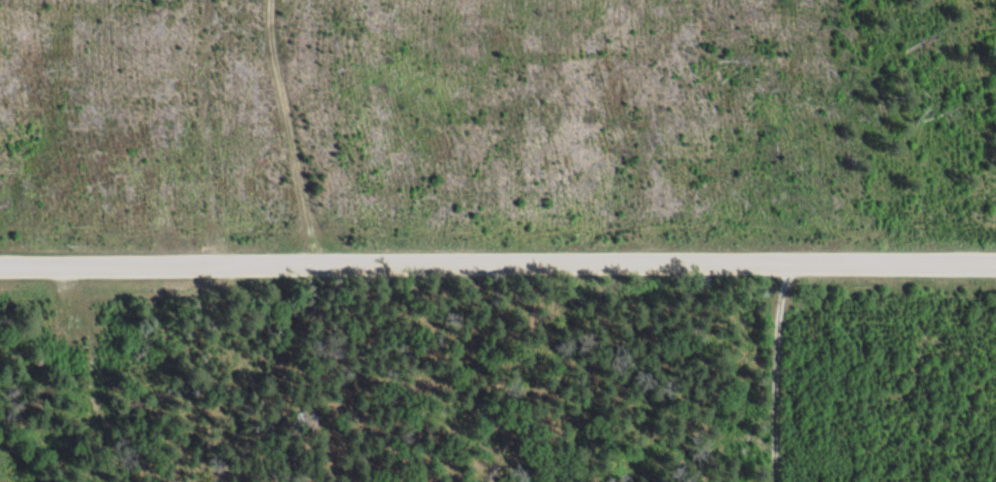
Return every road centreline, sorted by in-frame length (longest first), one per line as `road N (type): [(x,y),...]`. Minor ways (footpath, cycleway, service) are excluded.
road 1 (residential): [(995,260),(302,249),(0,258)]
road 2 (track): [(302,249),(299,168),(263,70),(266,0)]
road 3 (track): [(792,257),(768,410),(770,481)]

